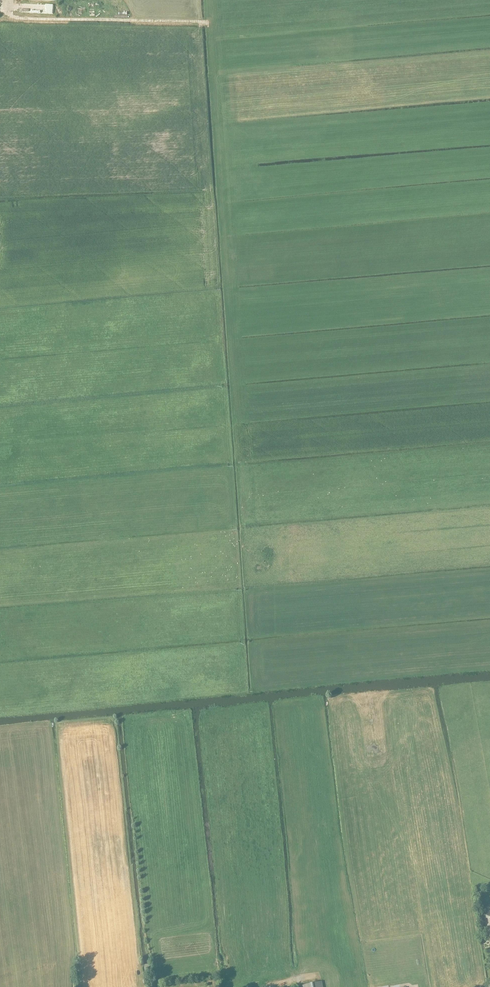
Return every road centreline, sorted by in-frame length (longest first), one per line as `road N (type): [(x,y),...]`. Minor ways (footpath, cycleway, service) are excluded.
road 1 (track): [(206,0),(204,23),(18,19),(9,12)]

